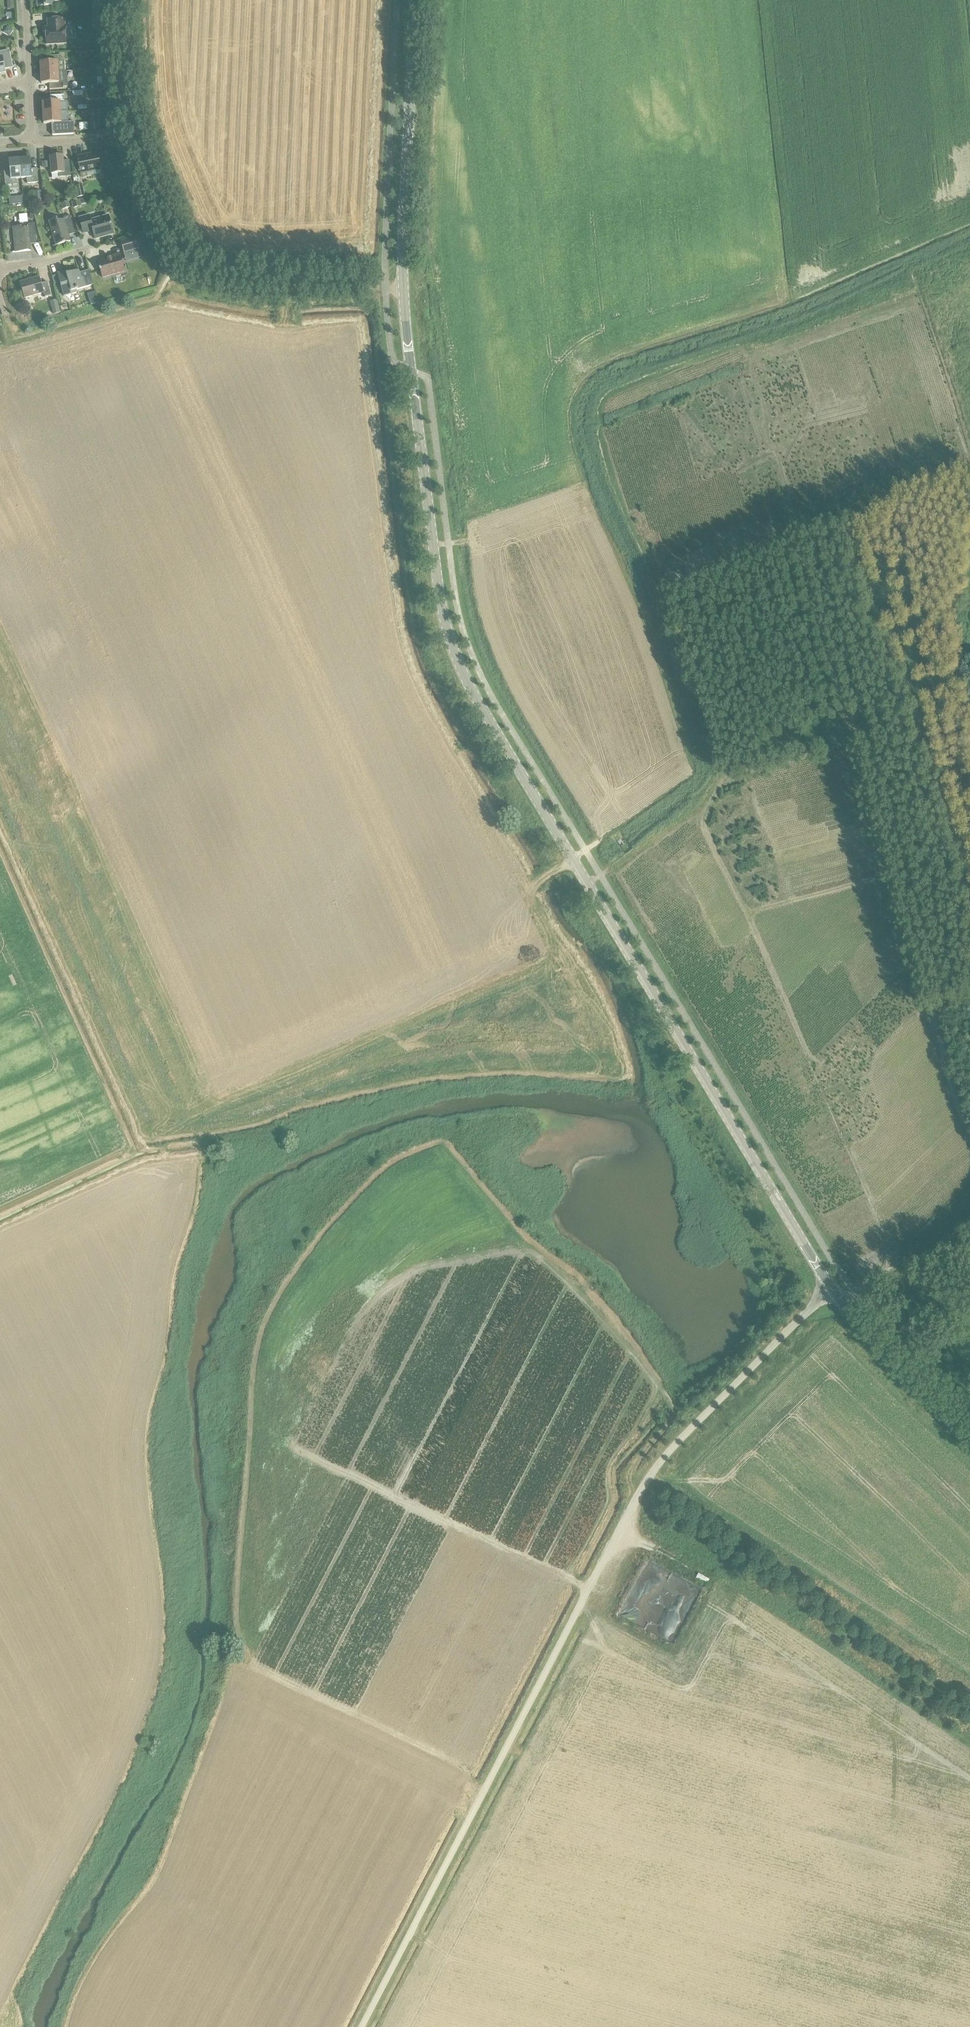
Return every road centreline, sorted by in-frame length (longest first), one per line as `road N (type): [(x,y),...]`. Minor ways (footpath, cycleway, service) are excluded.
road 1 (tertiary): [(830,1290),(465,682),(445,628),(400,256),(414,0)]
road 2 (unclassified): [(362,2026),(646,1482),(830,1290)]
road 3 (tertiary): [(969,1441),(830,1290)]

